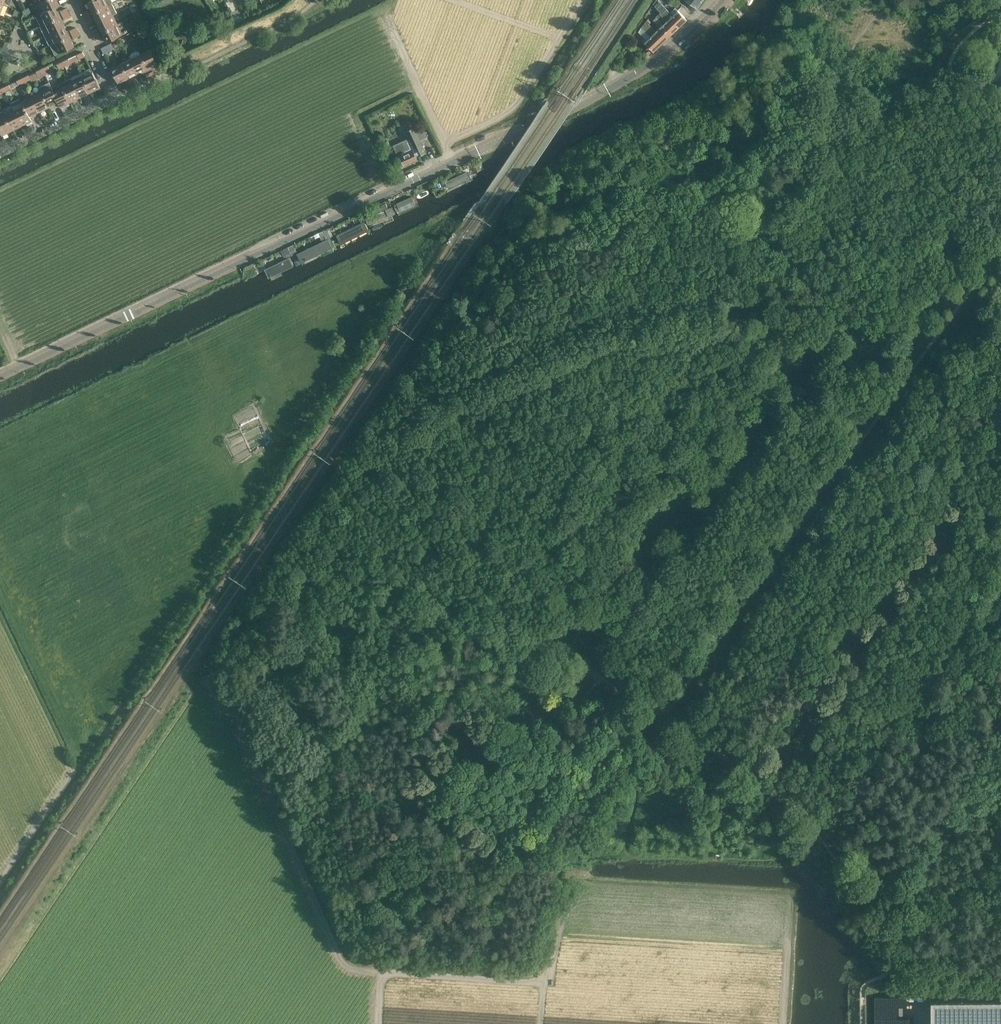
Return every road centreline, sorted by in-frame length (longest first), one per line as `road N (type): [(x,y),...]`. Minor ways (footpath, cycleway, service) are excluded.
road 1 (residential): [(0,376),(574,110),(651,63),(721,0)]
road 2 (residential): [(0,150),(113,100),(75,0)]
road 3 (track): [(109,718),(0,881)]

